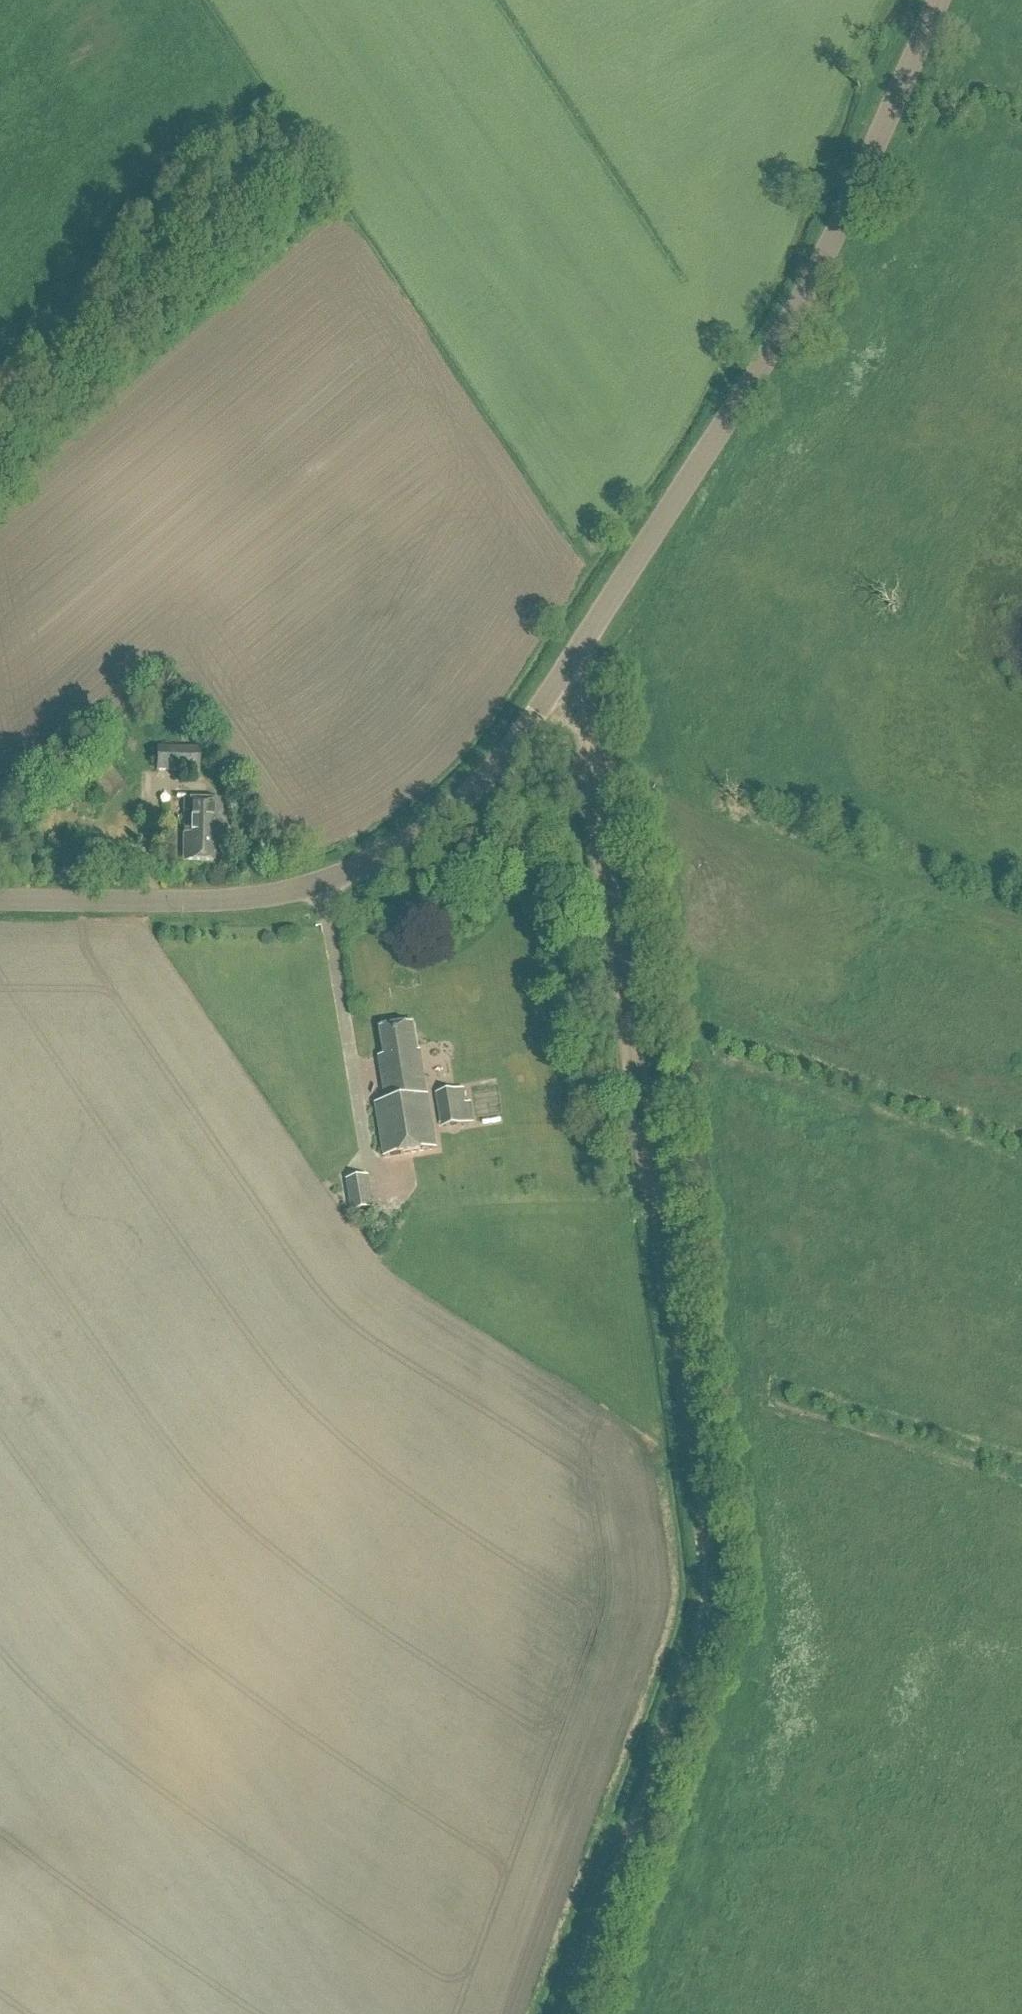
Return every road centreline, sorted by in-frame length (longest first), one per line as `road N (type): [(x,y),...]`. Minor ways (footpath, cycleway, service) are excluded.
road 1 (tertiary): [(0,900),(260,899),(320,883),(408,840),(493,770),(555,688),(819,269),(938,0)]
road 2 (track): [(564,2013),(683,1680),(704,1569),(583,716),(555,688)]

